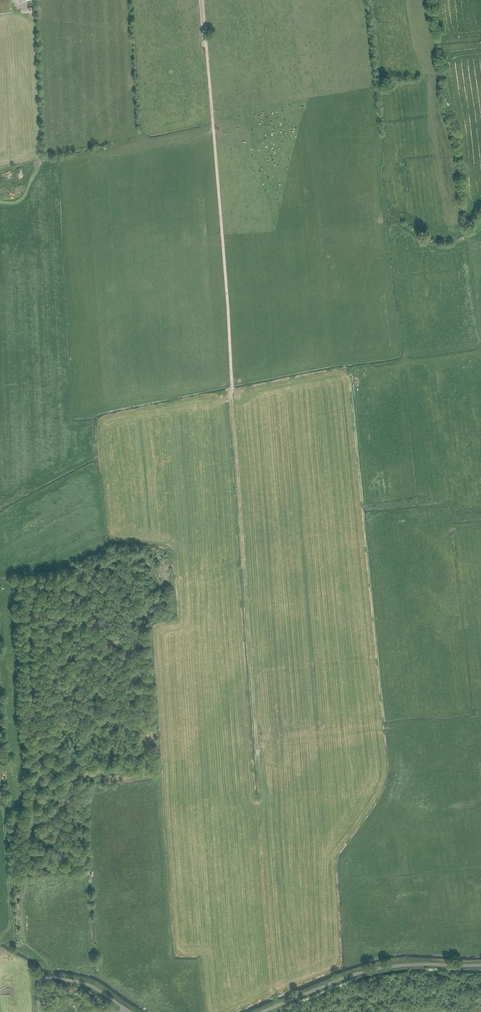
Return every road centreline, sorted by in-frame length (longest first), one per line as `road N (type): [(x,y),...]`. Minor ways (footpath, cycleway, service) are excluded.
road 1 (track): [(31,834),(72,797),(78,775),(145,765),(145,666),(109,638),(77,589),(45,589),(31,601),(28,659),(42,759),(31,817)]
road 2 (track): [(134,654),(146,616),(161,597),(149,564),(138,555),(105,562),(77,589)]
road 3 (track): [(51,978),(50,966),(25,940),(31,834)]

